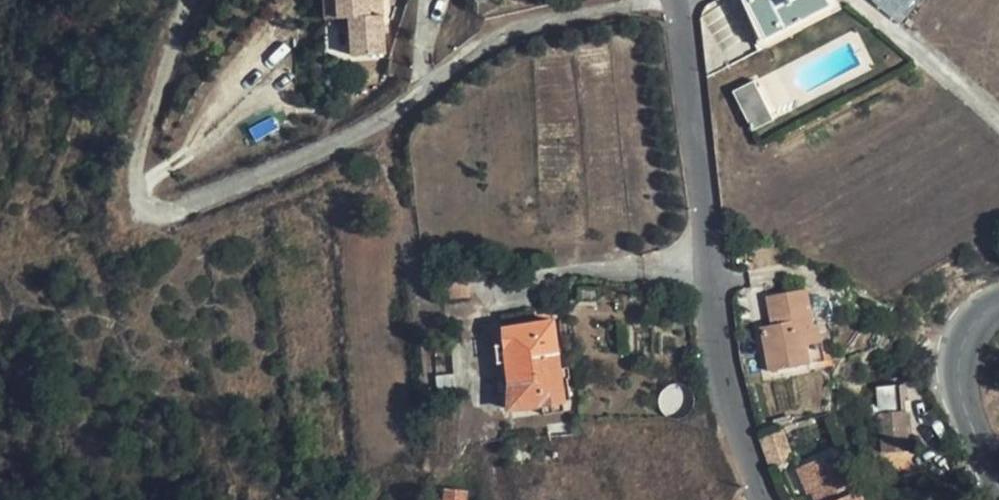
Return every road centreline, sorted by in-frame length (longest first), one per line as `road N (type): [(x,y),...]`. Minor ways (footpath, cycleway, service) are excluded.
road 1 (residential): [(764,499),(717,322),(679,0)]
road 2 (secondary): [(998,303),(972,325),(957,367),(964,412),(998,482)]

